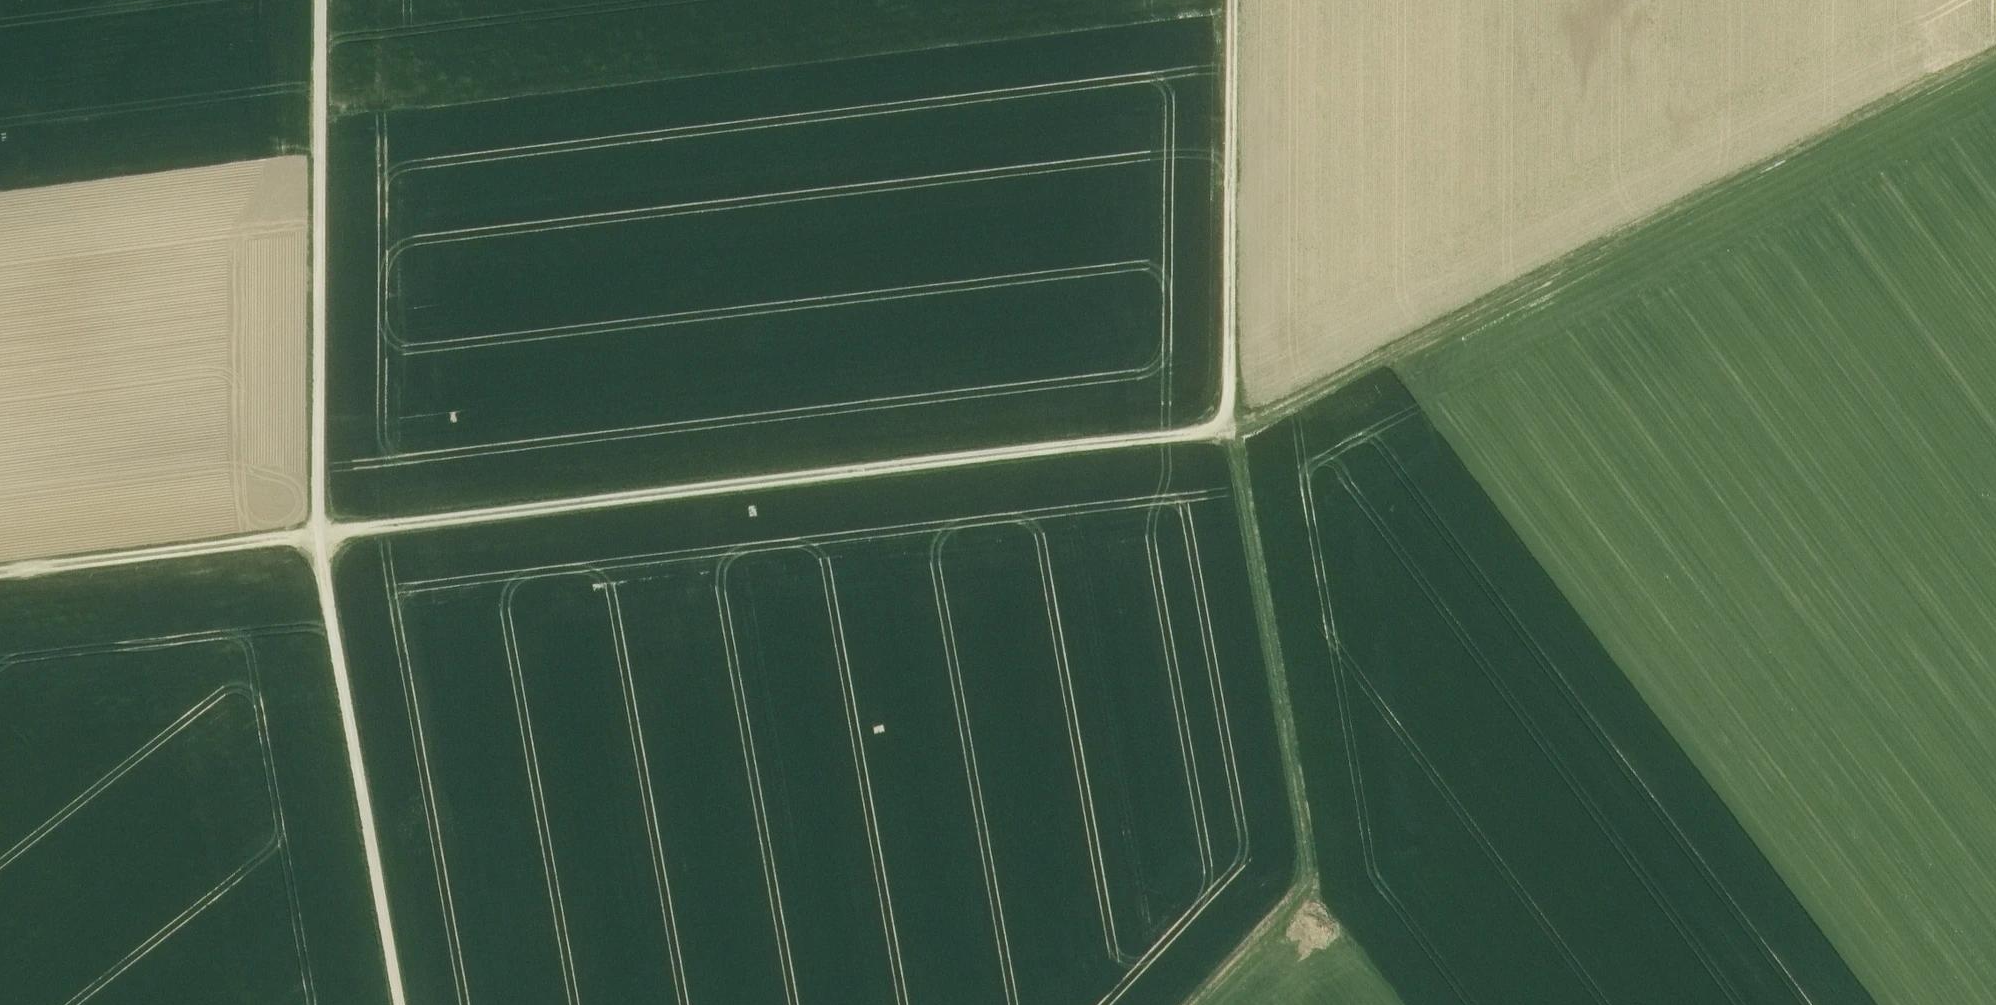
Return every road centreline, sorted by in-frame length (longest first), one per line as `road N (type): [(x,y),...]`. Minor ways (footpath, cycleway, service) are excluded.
road 1 (track): [(1995,49),(1253,421),(324,534)]
road 2 (track): [(1189,1004),(1308,881),(1228,428),(1233,0)]
road 3 (track): [(399,1004),(328,598),(321,494),(321,0)]
road 4 (track): [(0,572),(324,534)]

